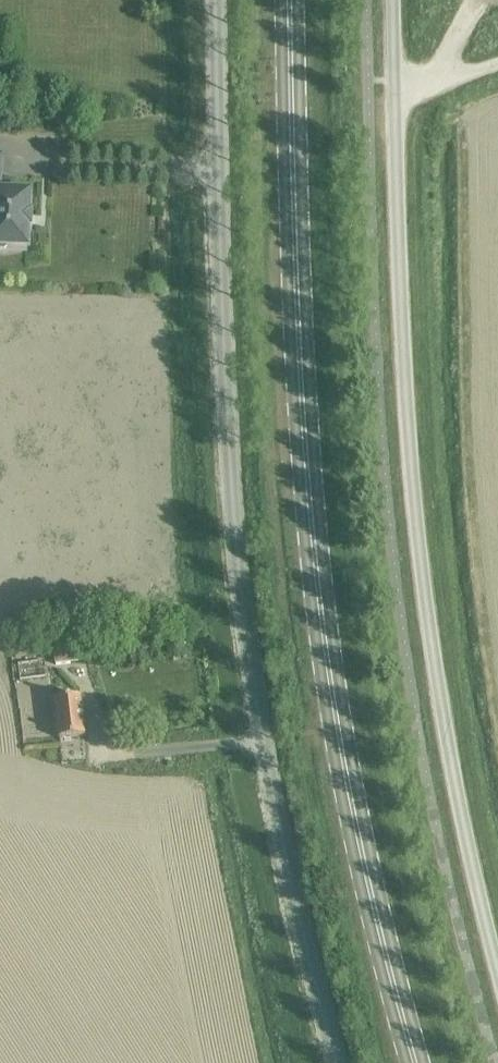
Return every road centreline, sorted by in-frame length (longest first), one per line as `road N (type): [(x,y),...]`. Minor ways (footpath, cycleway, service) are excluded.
road 1 (secondary): [(415,1062),(368,885),(320,611),(299,365),(289,0)]
road 2 (unclassified): [(337,1062),(297,915),(244,619),(231,488),(215,0)]
road 3 (unclassified): [(395,0),(405,420),(421,582),(497,975)]

